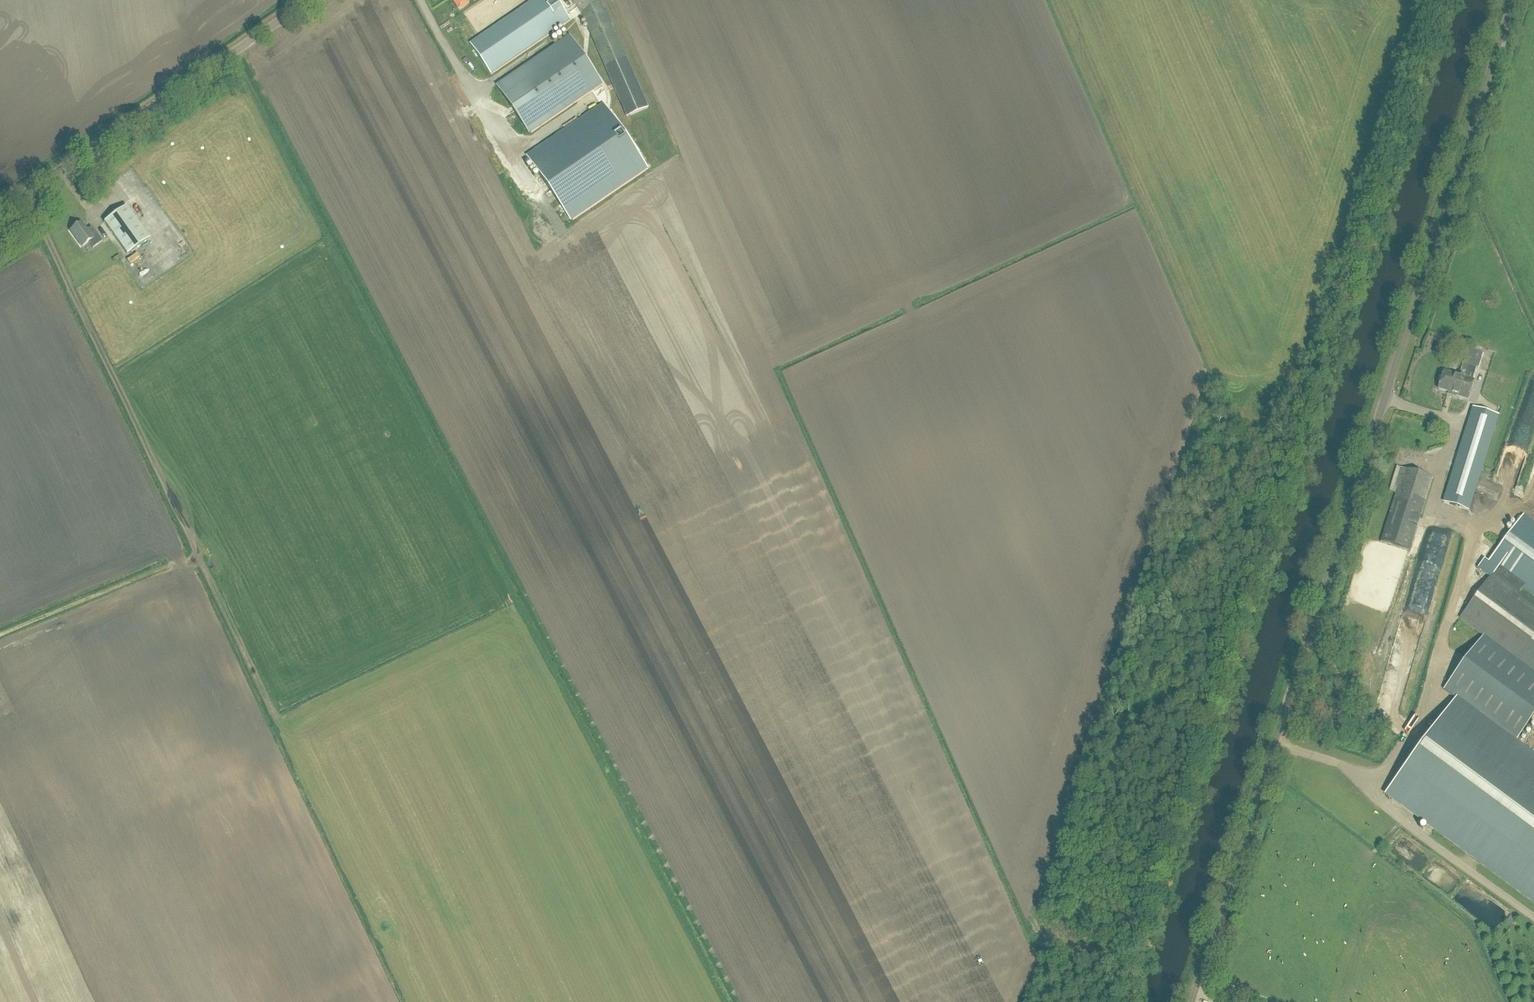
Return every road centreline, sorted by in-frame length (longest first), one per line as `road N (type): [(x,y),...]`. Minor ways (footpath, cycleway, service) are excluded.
road 1 (unclassified): [(1193,1001),(1512,0)]
road 2 (track): [(0,638),(197,555),(27,192)]
road 3 (unclassified): [(0,210),(311,0)]
road 4 (track): [(197,555),(276,716)]

